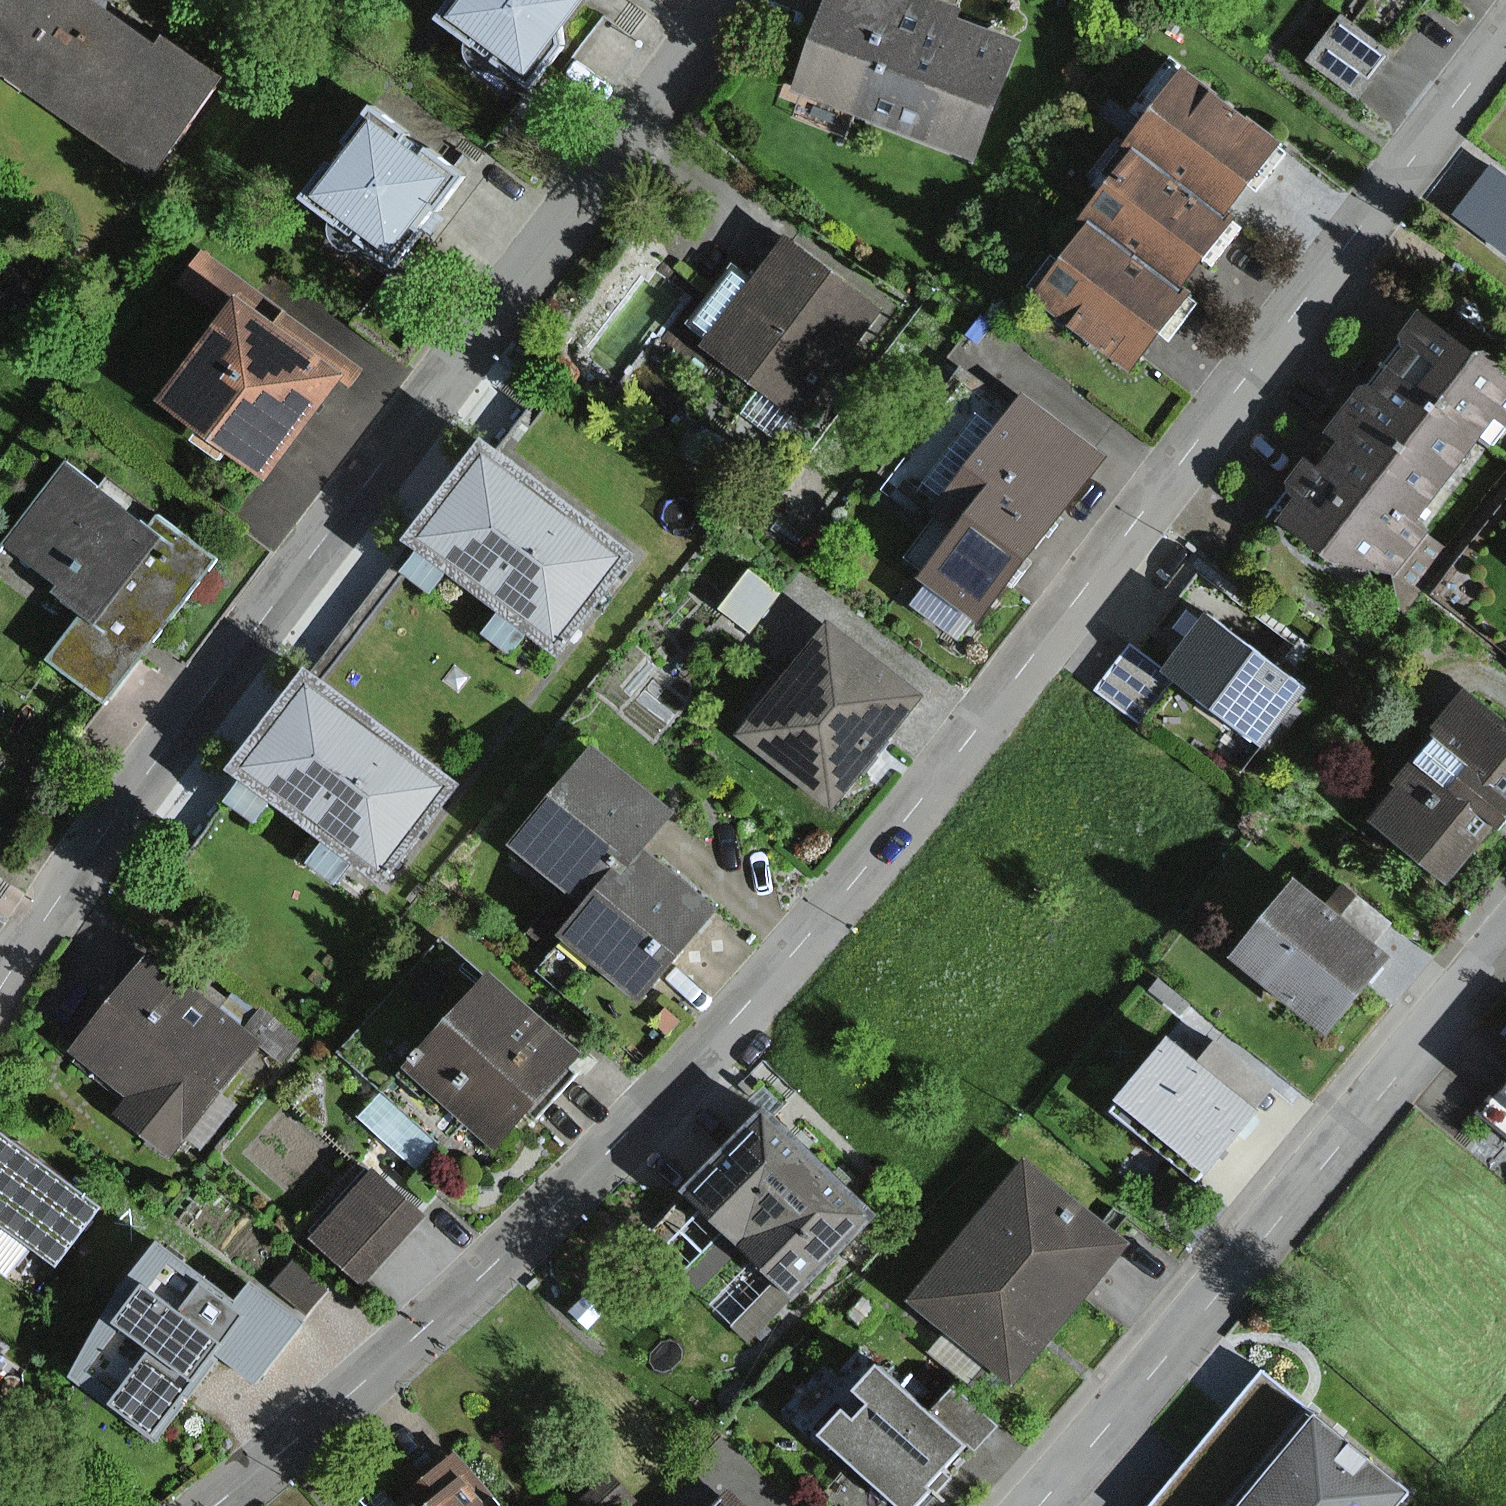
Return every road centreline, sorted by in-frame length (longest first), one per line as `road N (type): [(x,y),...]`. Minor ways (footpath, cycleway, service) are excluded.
road 1 (residential): [(215,1505),(384,1366),(730,1023),(1148,524),(1505,35)]
road 2 (residential): [(0,991),(297,574),(680,85),(731,0)]
road 3 (residential): [(1019,1505),(1230,1283),(1505,920)]

